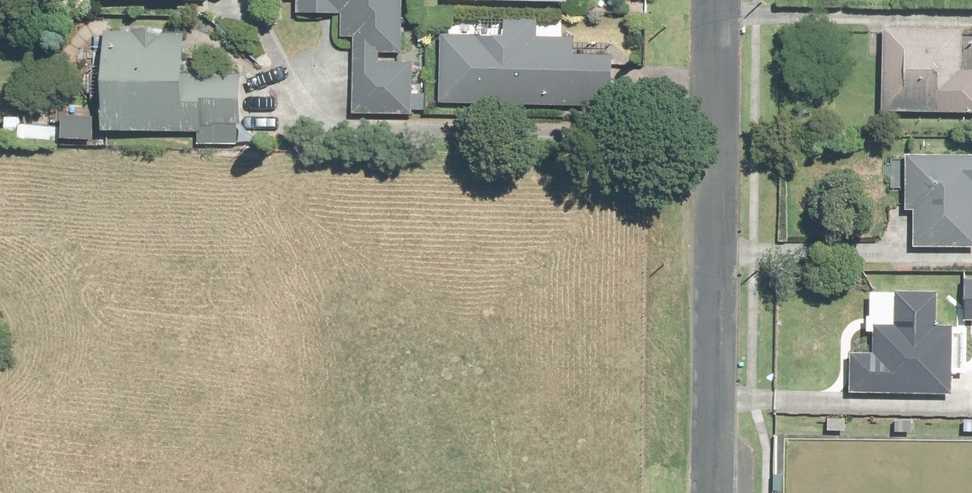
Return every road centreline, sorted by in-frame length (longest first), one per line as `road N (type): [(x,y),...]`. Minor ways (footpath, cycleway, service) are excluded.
road 1 (residential): [(707,492),(716,0)]

